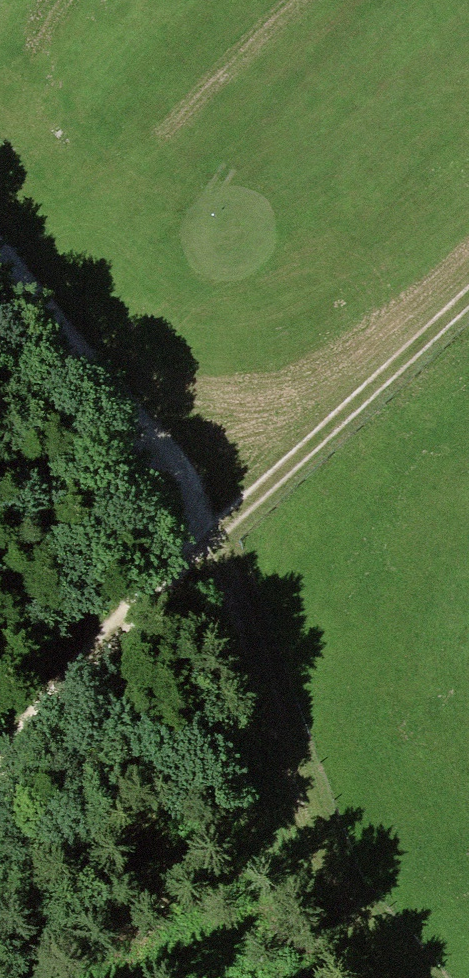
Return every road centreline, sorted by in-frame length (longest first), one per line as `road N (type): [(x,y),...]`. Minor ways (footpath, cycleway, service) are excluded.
road 1 (track): [(435,977),(347,878),(209,538),(468,297)]
road 2 (track): [(0,768),(61,684),(209,538),(146,424),(0,252)]

